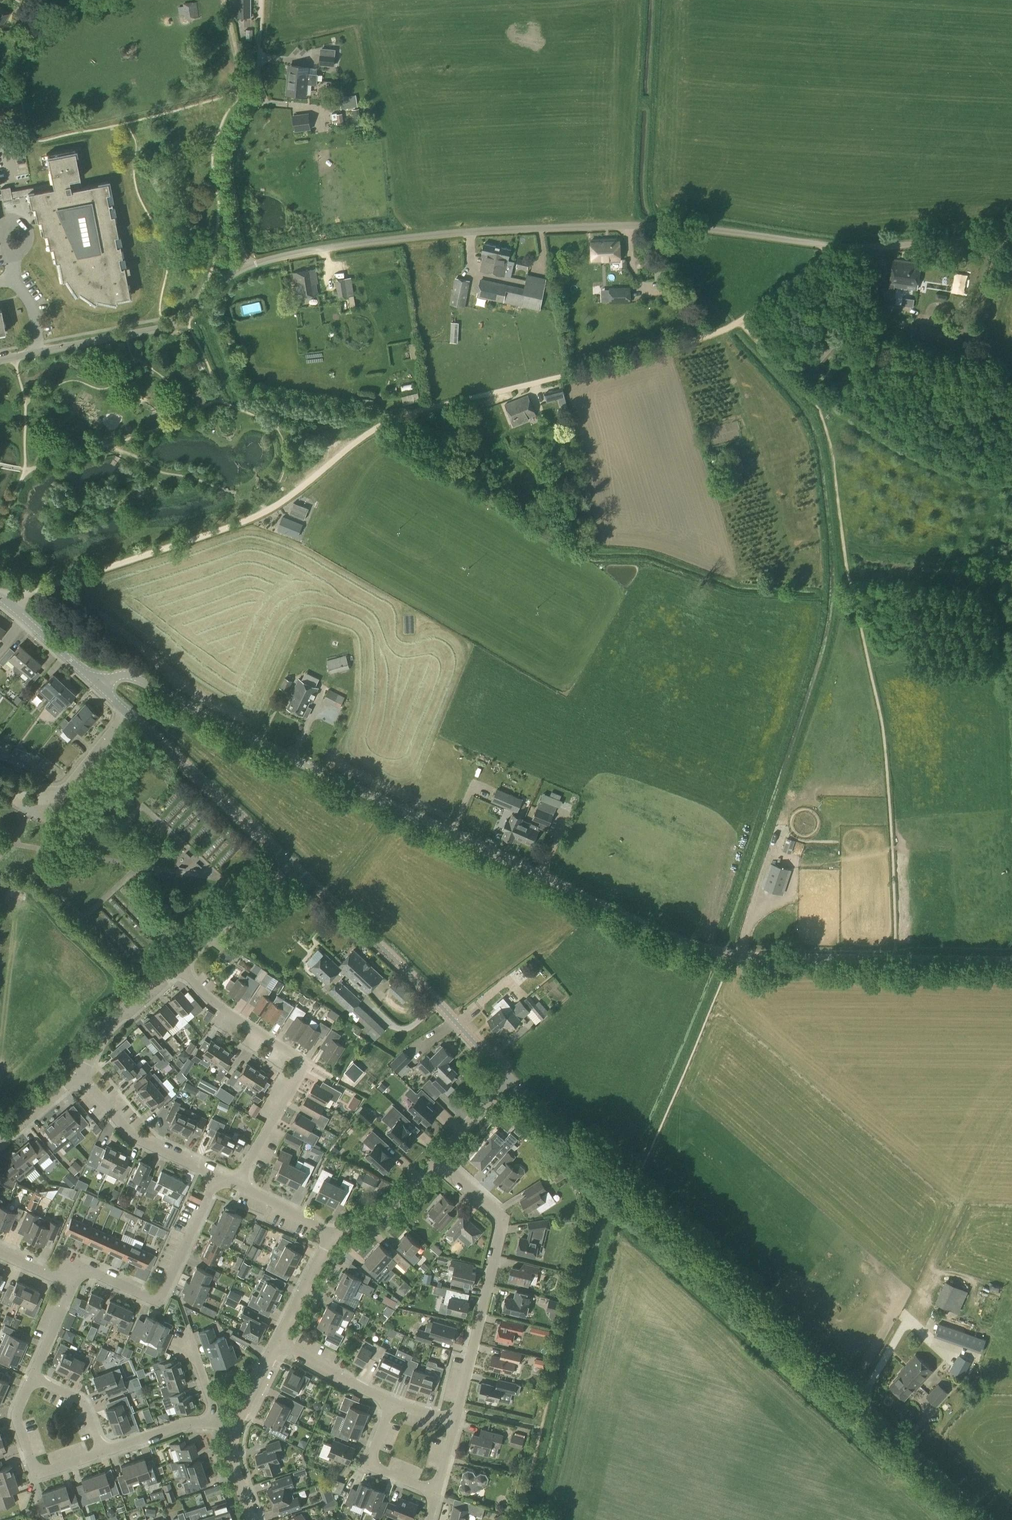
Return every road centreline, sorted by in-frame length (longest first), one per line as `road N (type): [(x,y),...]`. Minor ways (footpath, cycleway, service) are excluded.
road 1 (tertiary): [(1011,964),(711,954),(129,674),(102,687)]
road 2 (track): [(10,605),(253,519),(396,419),(739,322)]
road 3 (unclassified): [(987,1519),(510,1078)]
road 4 (unclassified): [(245,268),(377,241),(539,229),(671,226),(828,246)]
road 5 (unclassified): [(510,1078),(290,862)]
road 6 (residential): [(454,1423),(499,1225),(436,1162)]
road 7 (residential): [(240,1187),(293,1070),(176,966)]
road 8 (residential): [(0,359),(172,325),(245,268)]
road 9 (residential): [(217,1177),(157,1296),(94,1276),(70,1284)]
road 10 (unclassified): [(290,862),(129,713)]
road 11 (unclassified): [(1011,235),(828,246)]
road 12 (residential): [(245,268),(229,167),(256,91)]
road 13 (residential): [(217,1177),(132,1138),(80,1074)]
road 14 (residential): [(129,713),(57,790),(0,781)]
road 15 (residential): [(32,1380),(17,1422),(29,1463),(50,1471),(100,1453)]
road 16 (residential): [(290,862),(176,966)]
road 17 (residential): [(176,966),(106,1030),(80,1074)]
road 18 (tertiary): [(102,687),(0,599)]
road 19 (residential): [(329,1237),(392,1211),(436,1162)]
road 20 (residential): [(435,1495),(375,1467),(393,1405)]
road 21 (residential): [(393,1405),(278,1344)]

